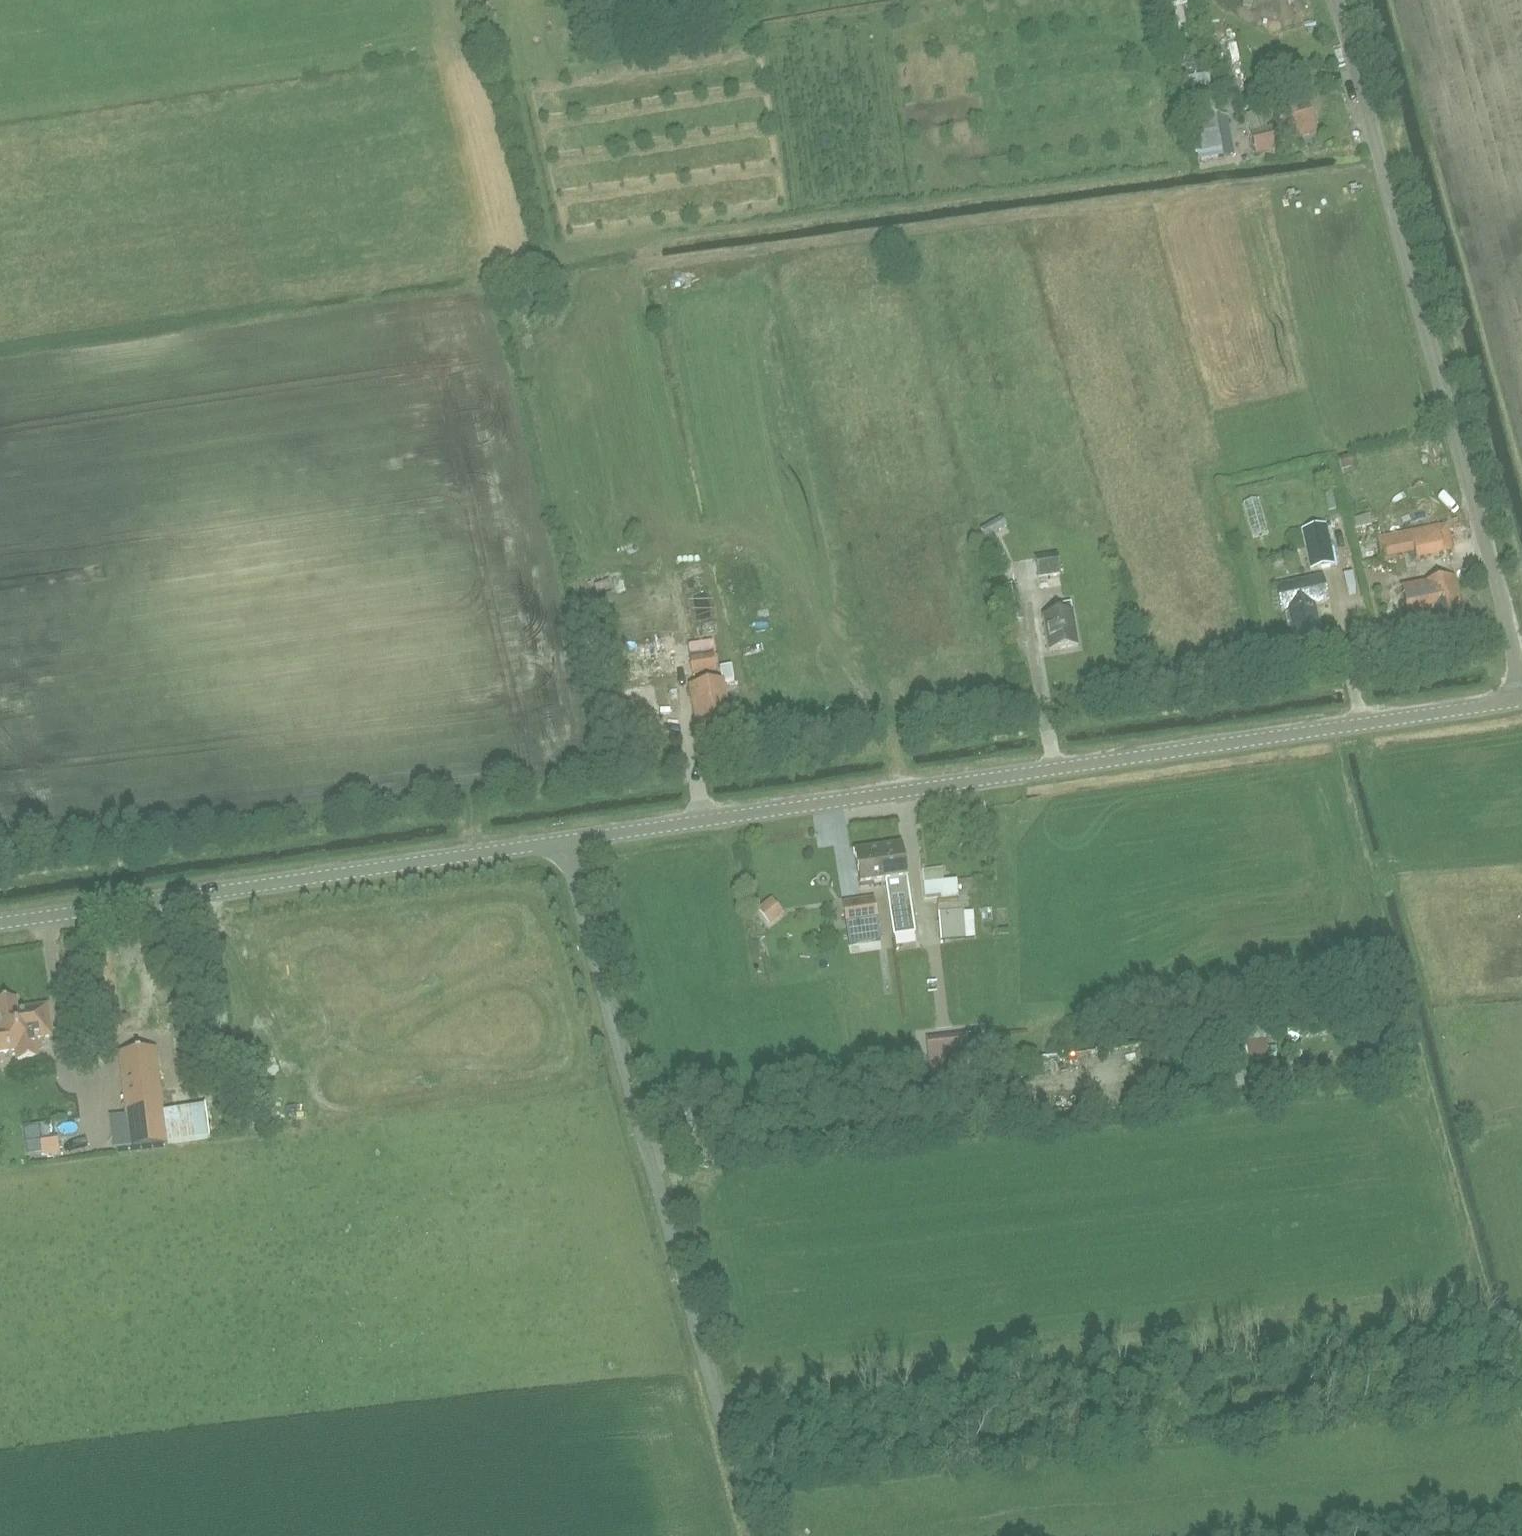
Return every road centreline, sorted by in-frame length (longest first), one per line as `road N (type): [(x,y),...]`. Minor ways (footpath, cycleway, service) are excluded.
road 1 (tertiary): [(566,842),(1521,701)]
road 2 (unclassified): [(760,1535),(566,842)]
road 3 (unclassified): [(1521,681),(1334,0)]
road 4 (tertiary): [(0,923),(566,842)]

